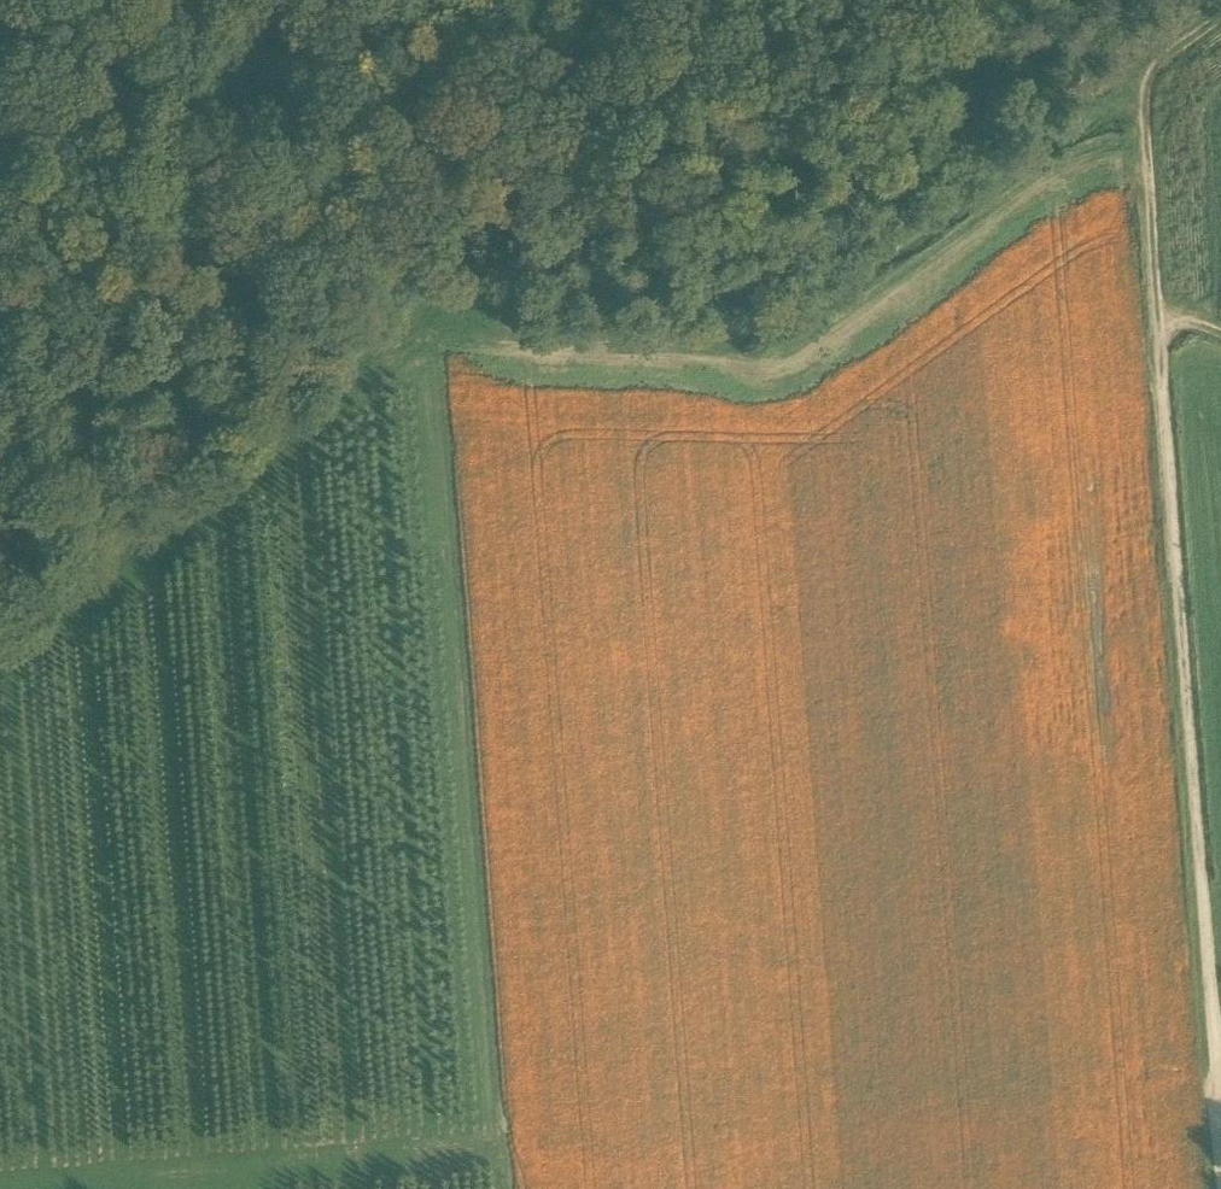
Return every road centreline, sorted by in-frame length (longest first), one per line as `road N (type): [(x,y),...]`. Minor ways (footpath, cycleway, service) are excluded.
road 1 (track): [(1220,1136),(1158,313)]
road 2 (track): [(1139,80),(813,317)]
road 3 (track): [(1158,313),(1139,80),(1220,22)]

